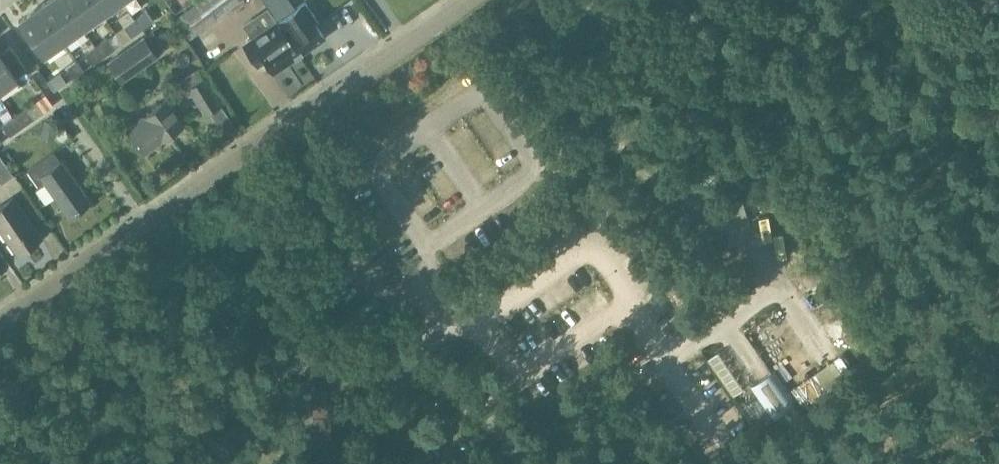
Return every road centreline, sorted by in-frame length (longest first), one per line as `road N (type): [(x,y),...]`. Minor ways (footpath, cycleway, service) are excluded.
road 1 (residential): [(0,323),(470,0)]
road 2 (track): [(673,0),(795,177),(902,271),(952,303),(998,351)]
road 3 (unclassified): [(157,463),(255,380),(304,366),(380,366),(461,399)]

